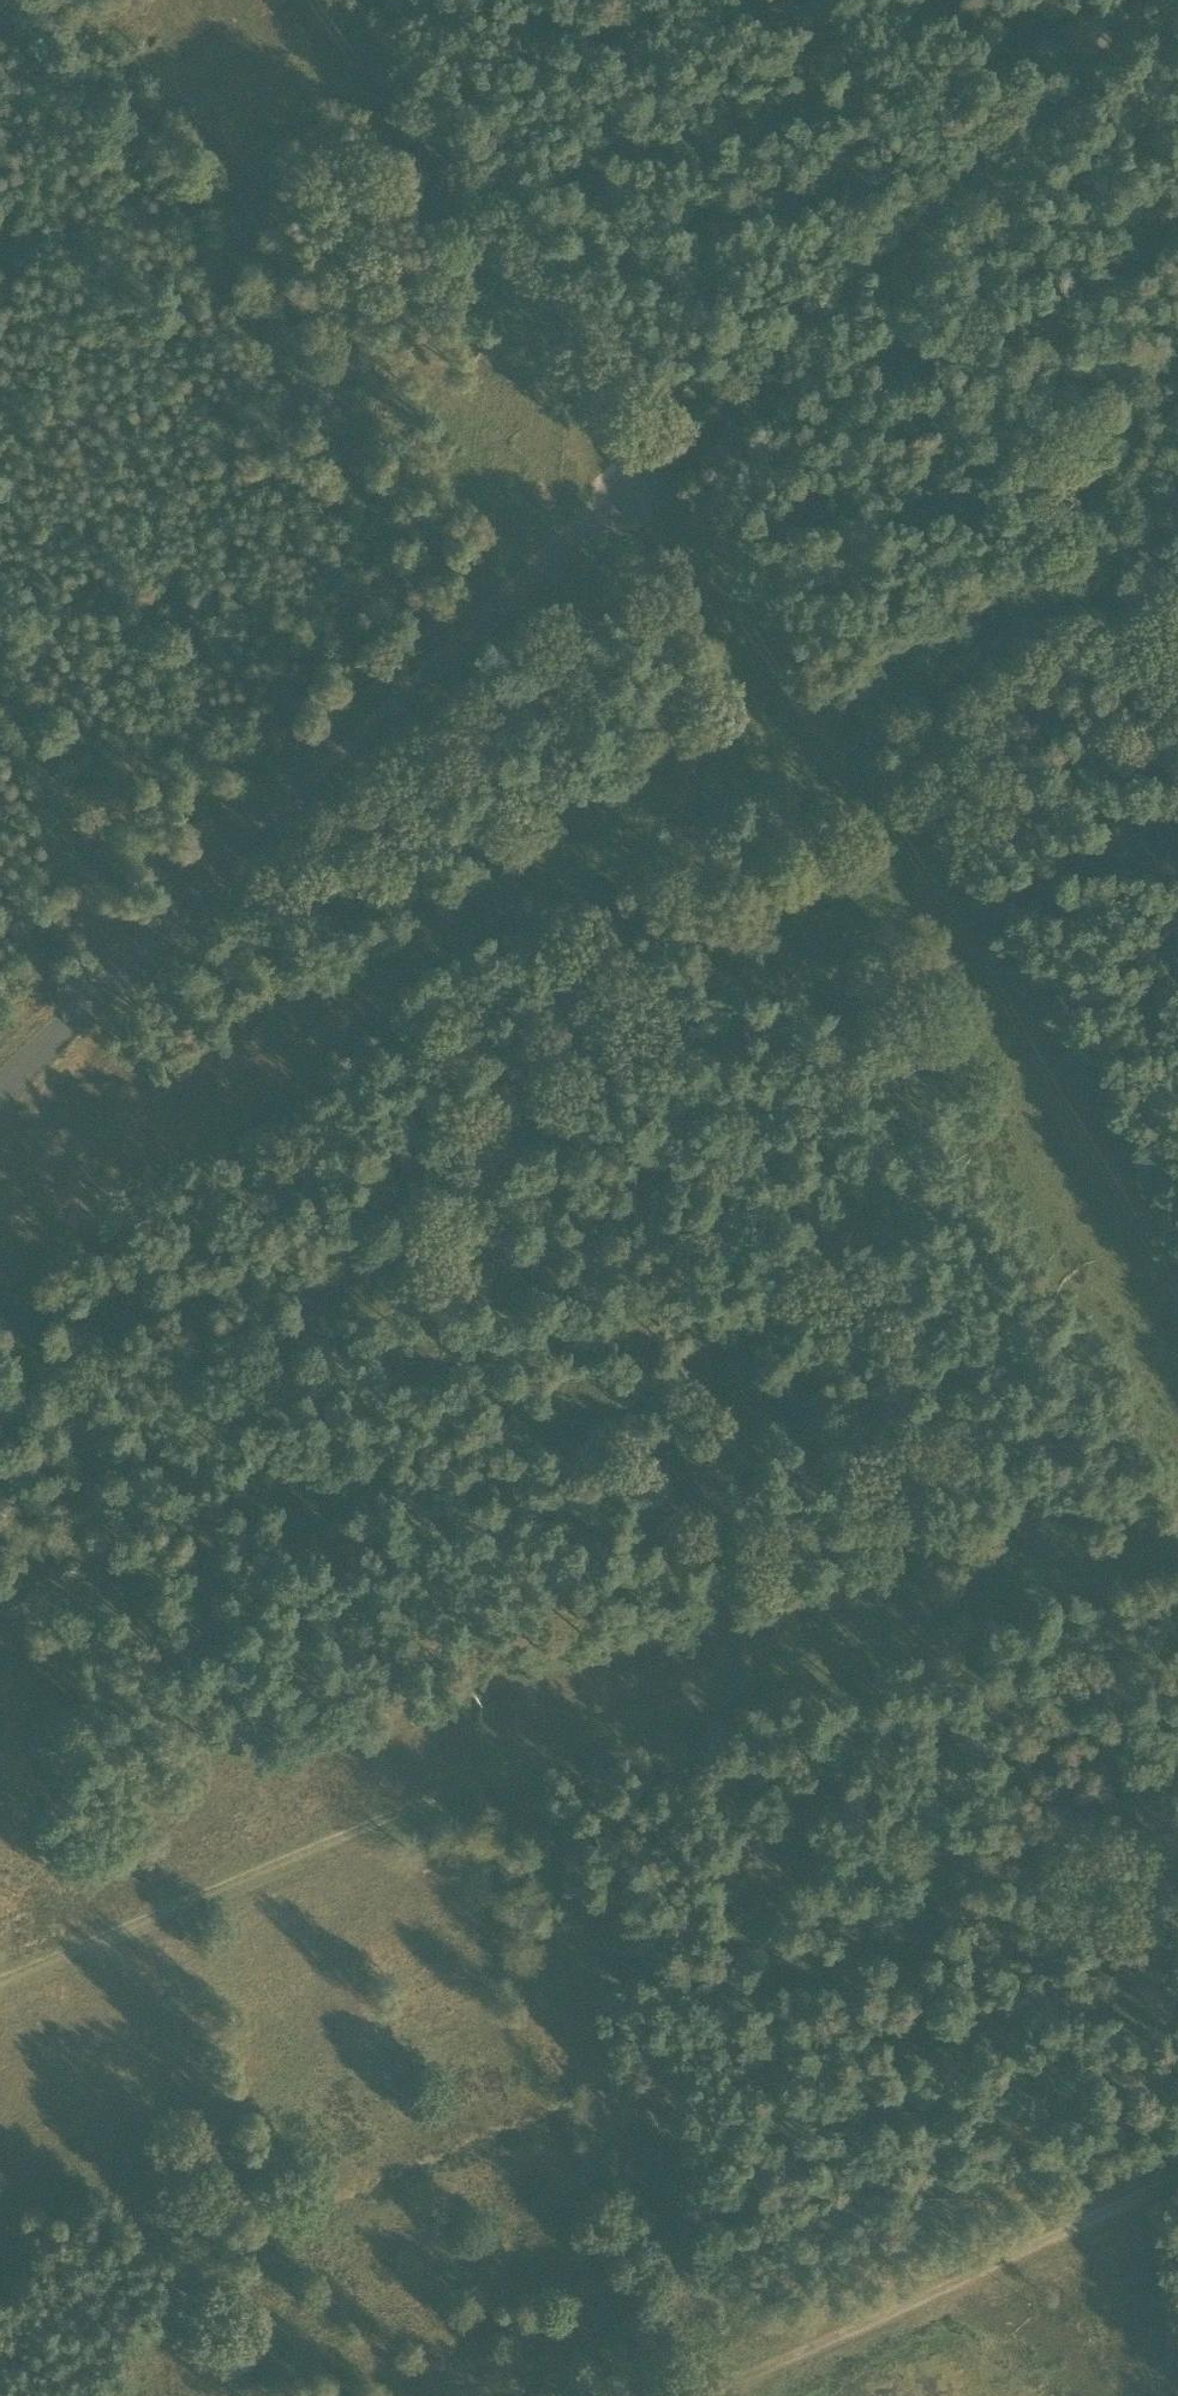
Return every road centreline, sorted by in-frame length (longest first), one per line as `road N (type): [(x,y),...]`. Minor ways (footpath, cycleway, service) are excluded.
road 1 (track): [(313,0),(932,873),(1177,1276)]
road 2 (track): [(1177,1555),(722,1687),(358,1826),(0,1989)]
road 3 (track): [(0,1081),(488,621),(666,466)]
road 4 (track): [(1156,0),(666,466)]
road 5 (track): [(696,2395),(1177,2175)]

